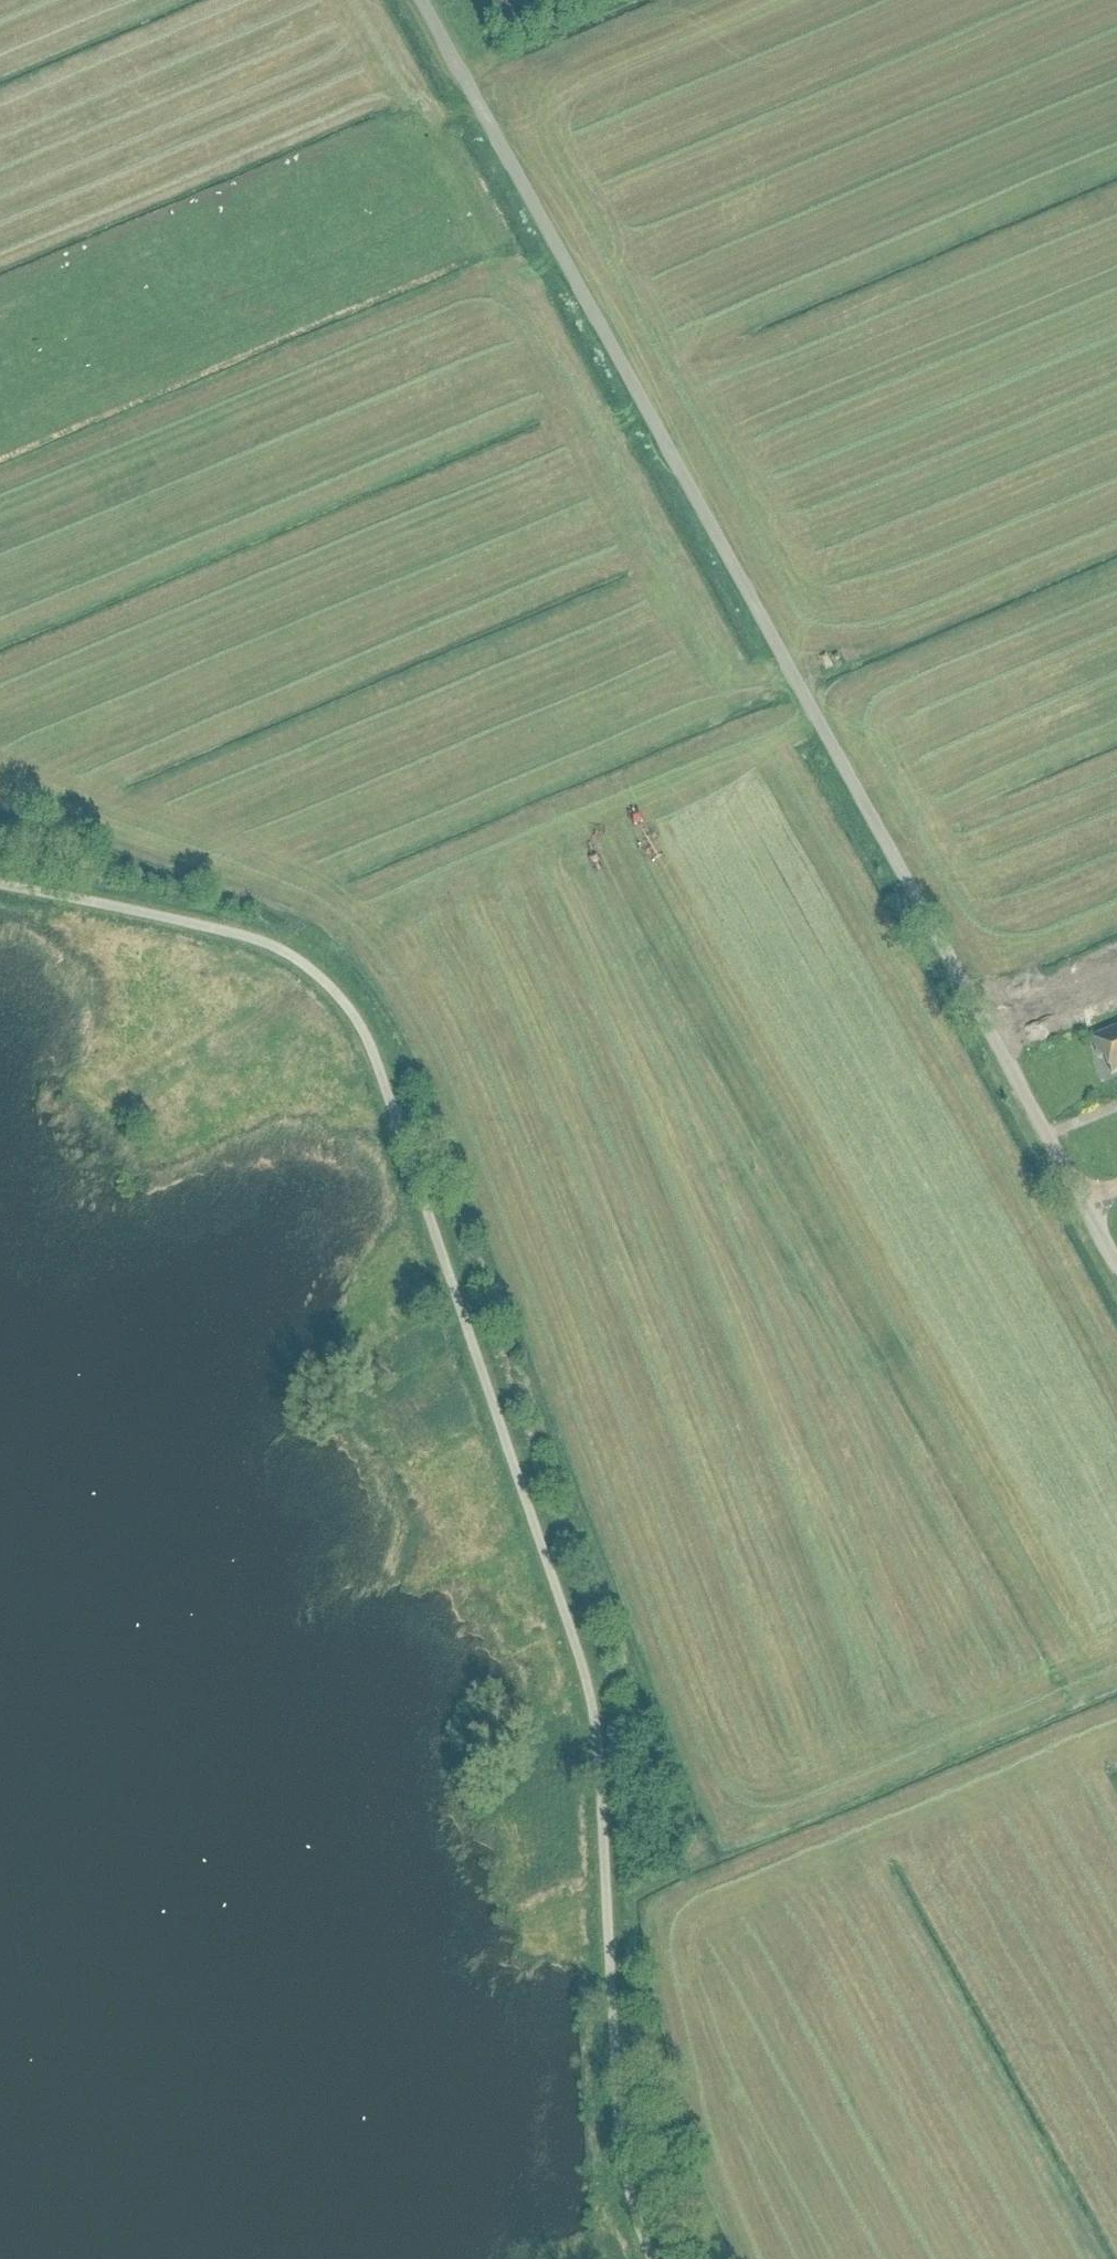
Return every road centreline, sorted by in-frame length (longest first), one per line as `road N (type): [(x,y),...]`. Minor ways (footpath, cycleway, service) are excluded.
road 1 (unclassified): [(1116,1248),(427,0)]

